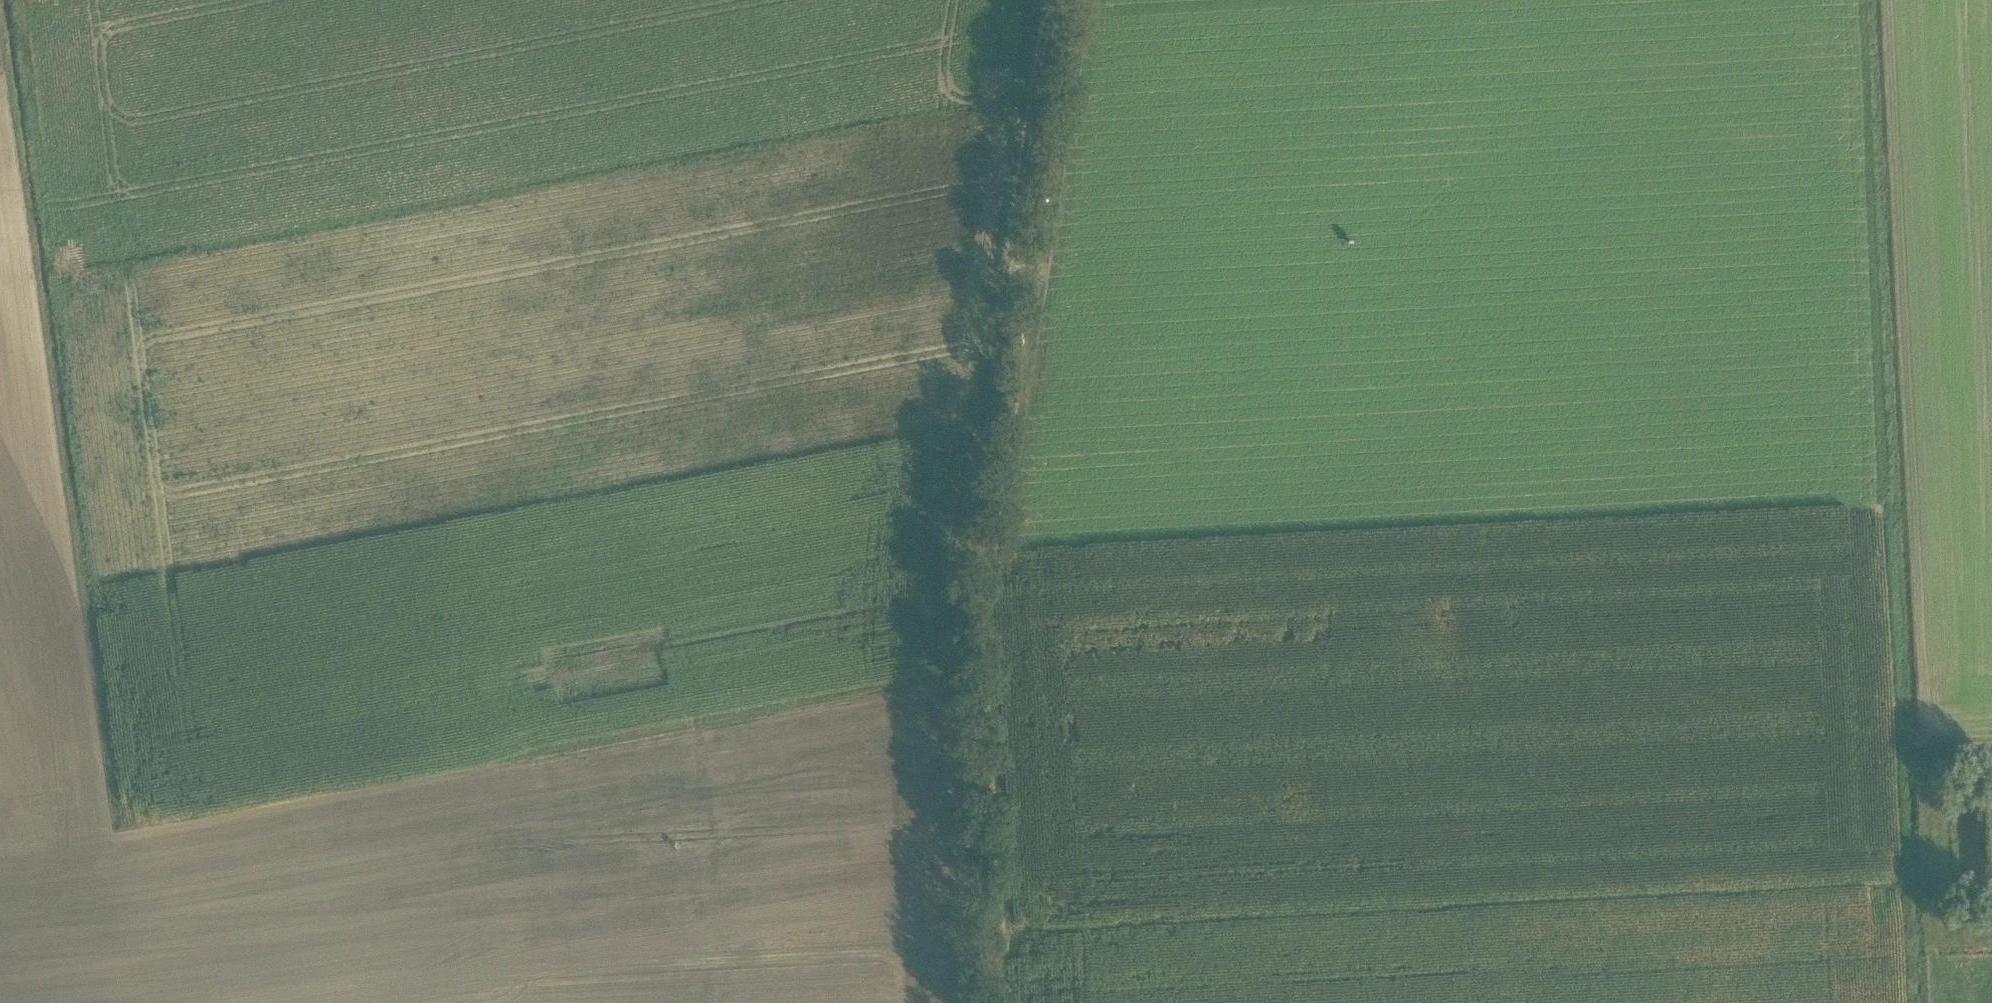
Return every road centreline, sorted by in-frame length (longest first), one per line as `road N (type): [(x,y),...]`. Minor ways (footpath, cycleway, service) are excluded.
road 1 (track): [(966,536),(1052,0)]

